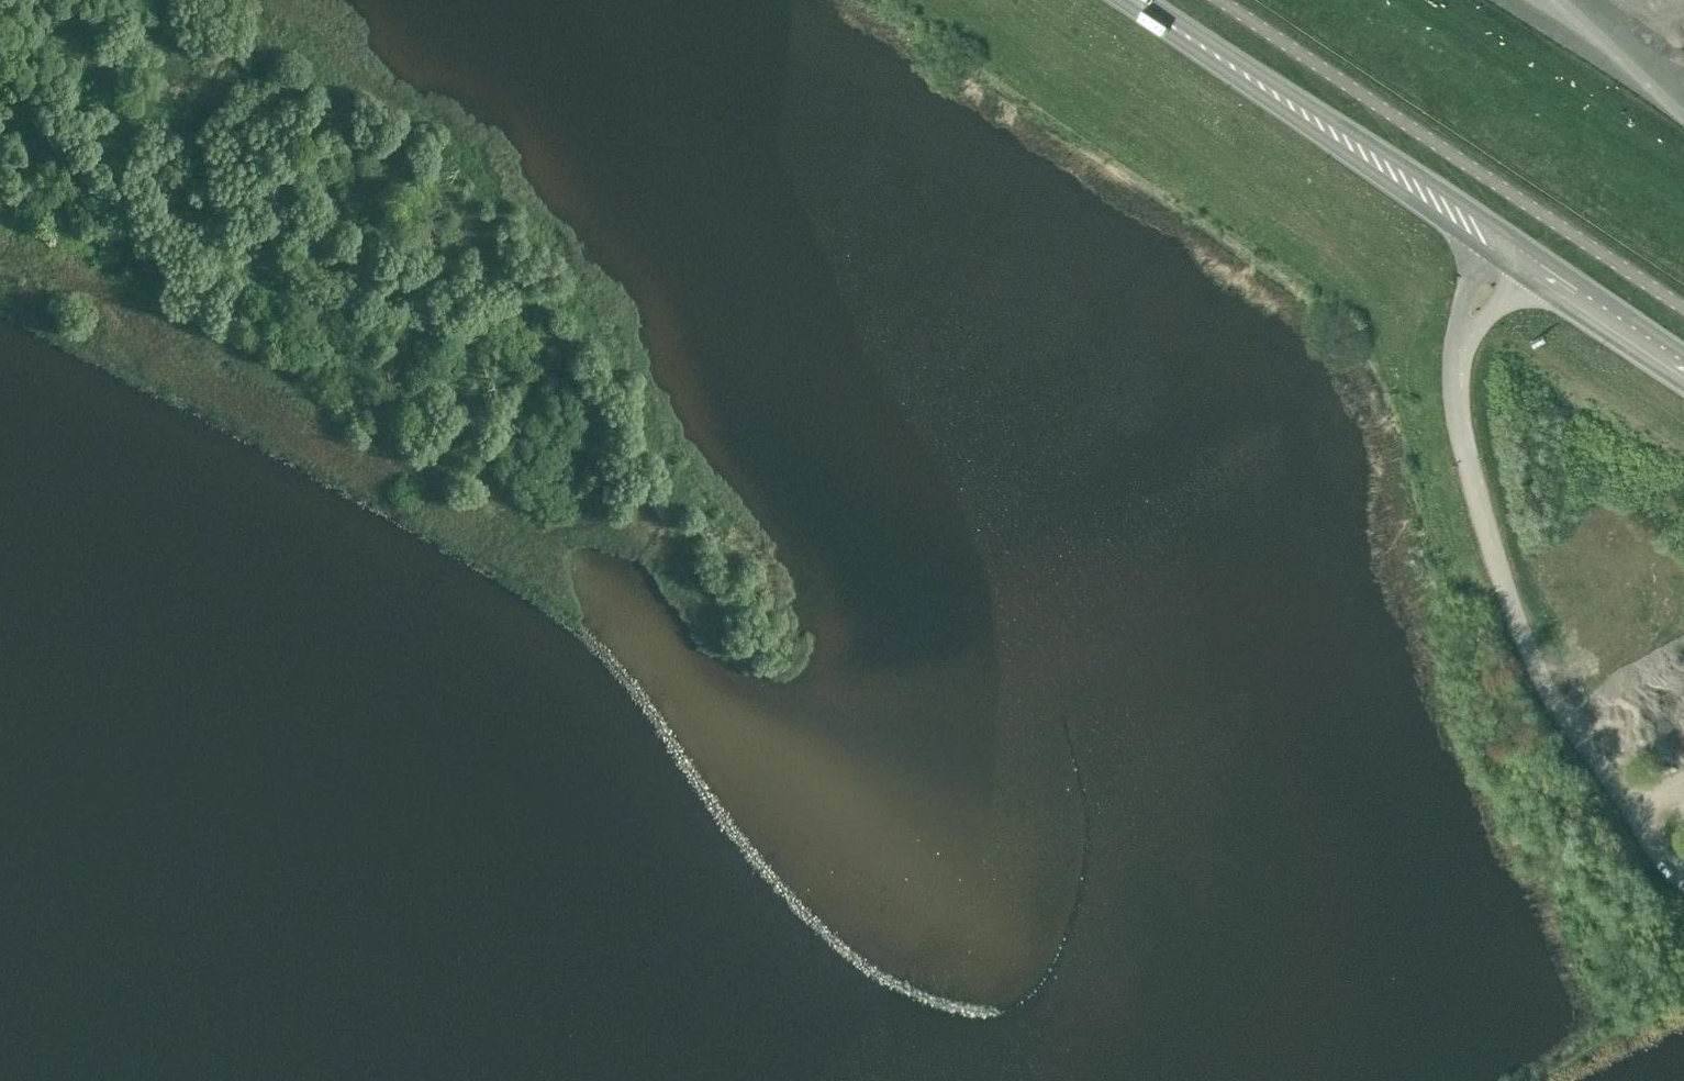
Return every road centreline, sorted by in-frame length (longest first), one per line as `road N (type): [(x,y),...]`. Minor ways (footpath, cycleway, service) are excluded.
road 1 (unclassified): [(1213,0),(1683,313)]
road 2 (trunk): [(1504,231),(1185,24),(1166,22)]
road 3 (trunk): [(1166,22),(1174,37),(1487,254)]
road 4 (primary): [(1487,254),(1683,386)]
road 5 (primary): [(1683,353),(1504,231)]

